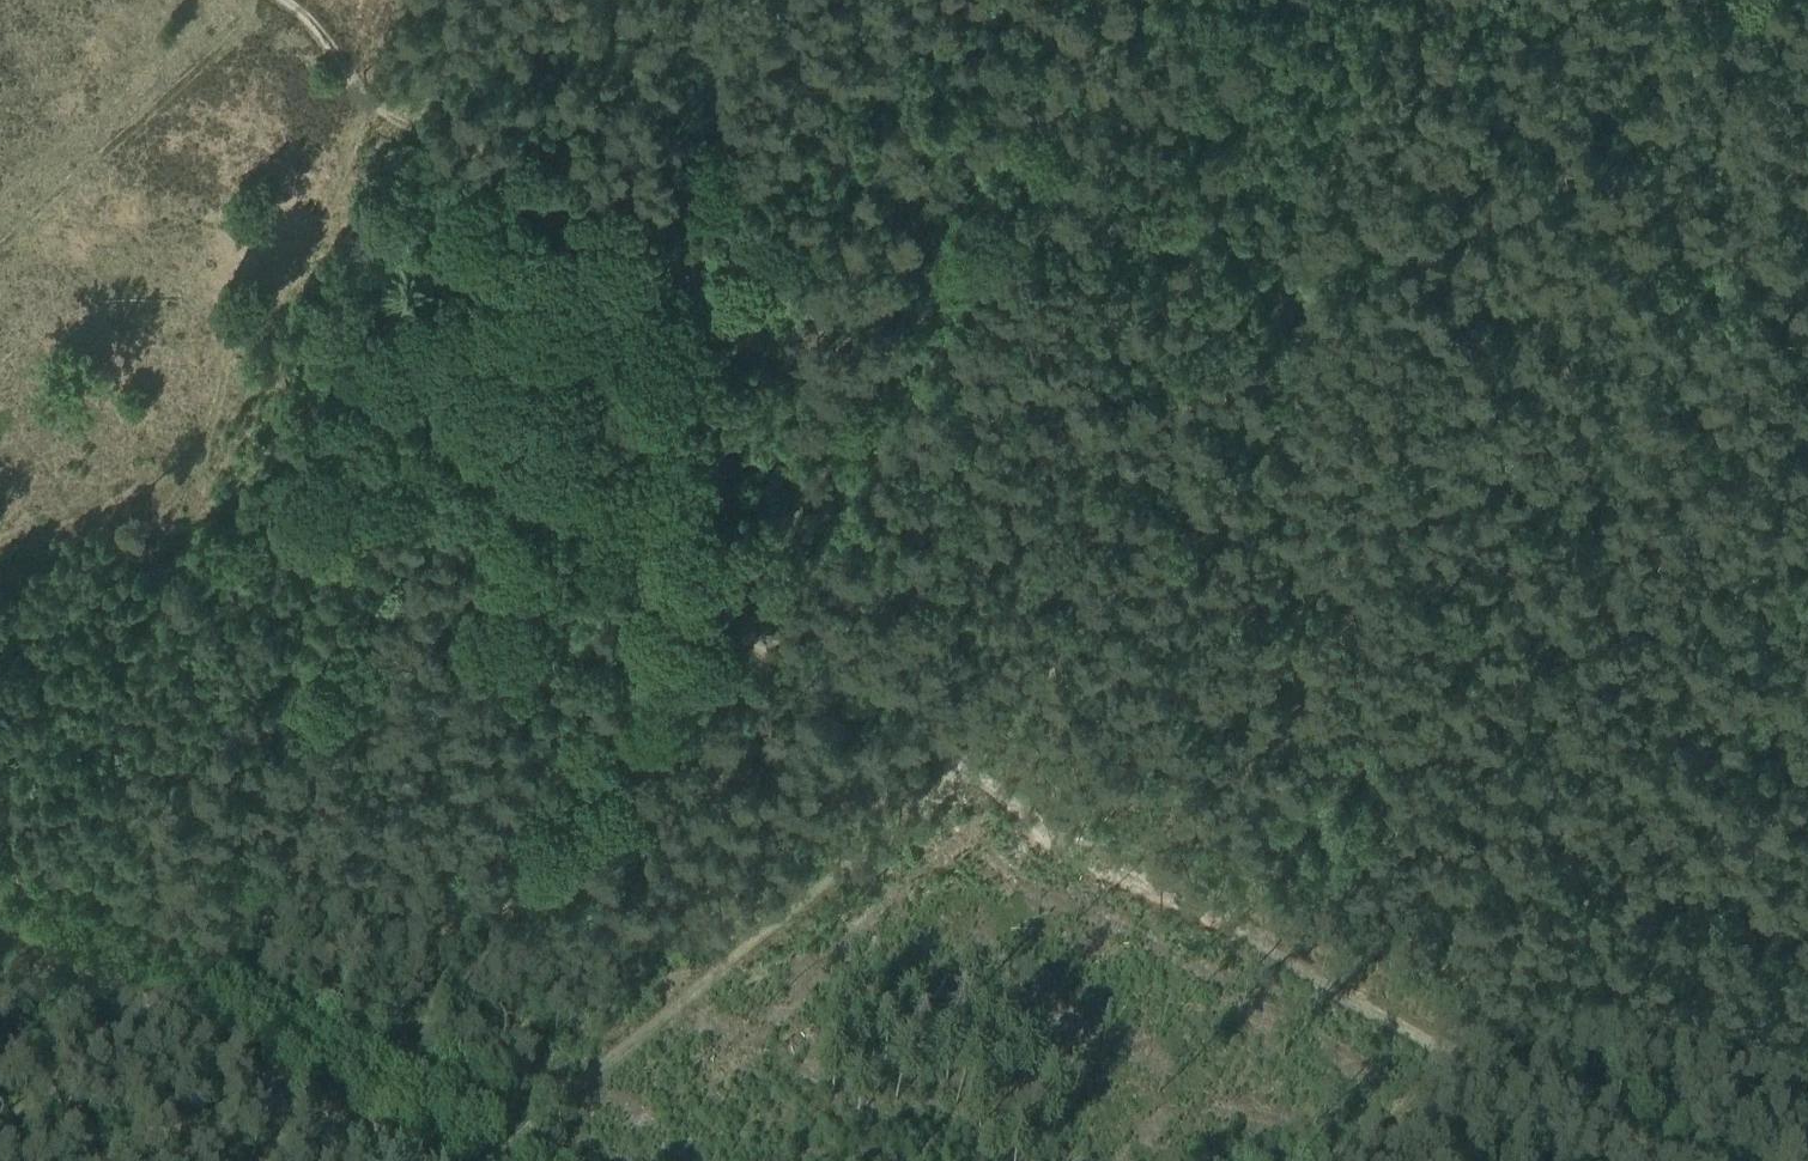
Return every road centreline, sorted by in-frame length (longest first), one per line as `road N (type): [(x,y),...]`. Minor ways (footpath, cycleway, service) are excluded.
road 1 (track): [(490,1160),(0,883)]
road 2 (track): [(1326,1160),(1476,1053),(1670,1160)]

